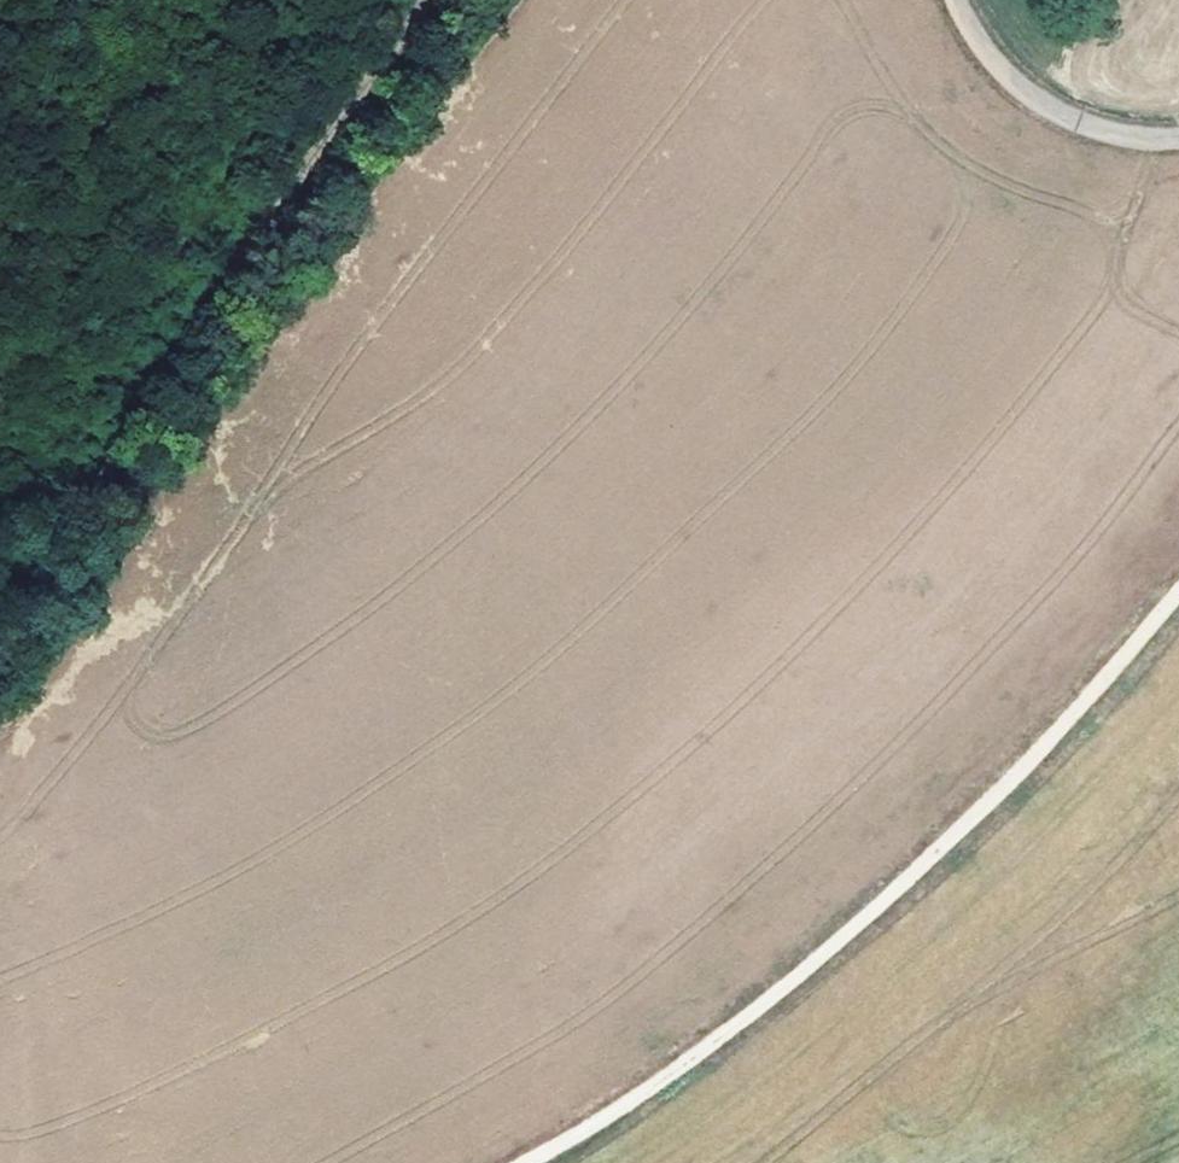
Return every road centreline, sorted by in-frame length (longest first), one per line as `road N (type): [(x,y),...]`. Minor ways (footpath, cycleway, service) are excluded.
road 1 (track): [(539,1162),(626,1114),(765,1014),(992,807),(1178,601)]
road 2 (track): [(433,0),(239,253),(0,541)]
road 3 (track): [(954,0),(981,50),(1060,119),(1098,133),(1178,139)]

